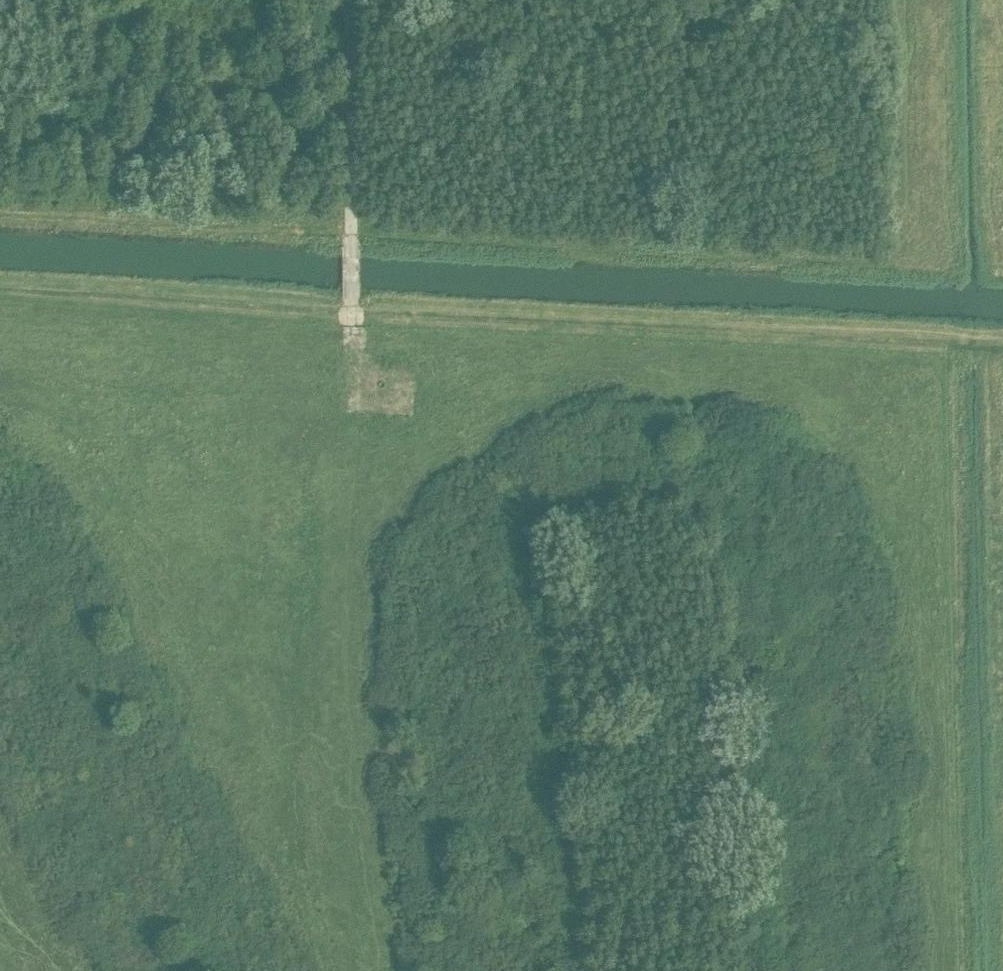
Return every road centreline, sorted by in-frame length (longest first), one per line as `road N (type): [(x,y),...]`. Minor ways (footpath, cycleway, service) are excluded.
road 1 (track): [(352,314),(362,435),(357,496),(314,574),(315,723),(346,835),(369,970)]
road 2 (track): [(1002,350),(352,314)]
road 3 (track): [(913,254),(503,235)]
road 4 (track): [(0,290),(352,314)]
road 5 (track): [(350,231),(0,213)]
road 6 (track): [(337,0),(339,197),(350,231)]
road 7 (track): [(503,235),(350,231)]

